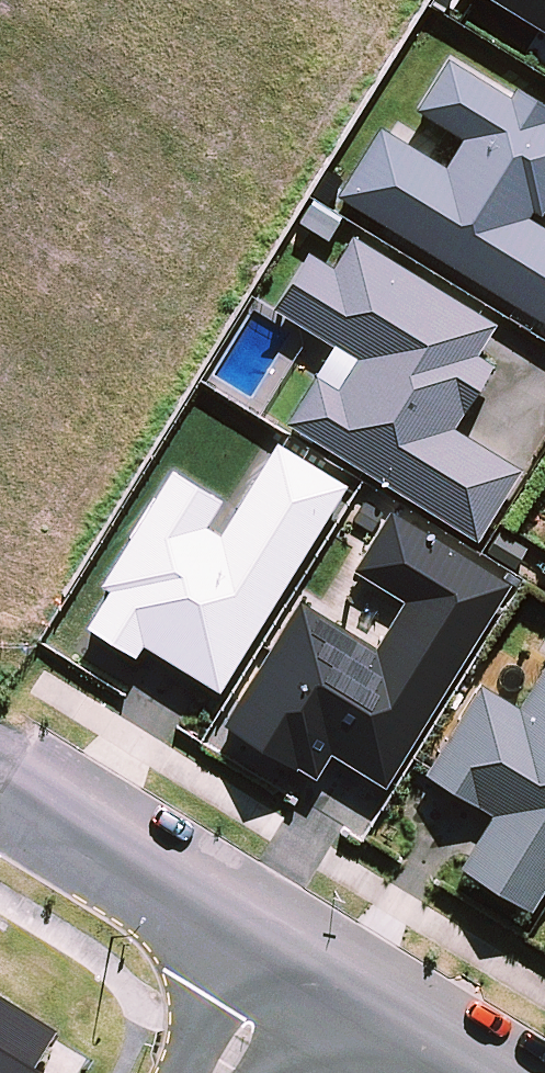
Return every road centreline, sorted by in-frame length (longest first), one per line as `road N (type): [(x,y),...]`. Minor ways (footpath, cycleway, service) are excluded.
road 1 (tertiary): [(296,959),(0,779)]
road 2 (tertiary): [(484,1072),(296,959)]
road 3 (residential): [(228,1072),(296,959)]

